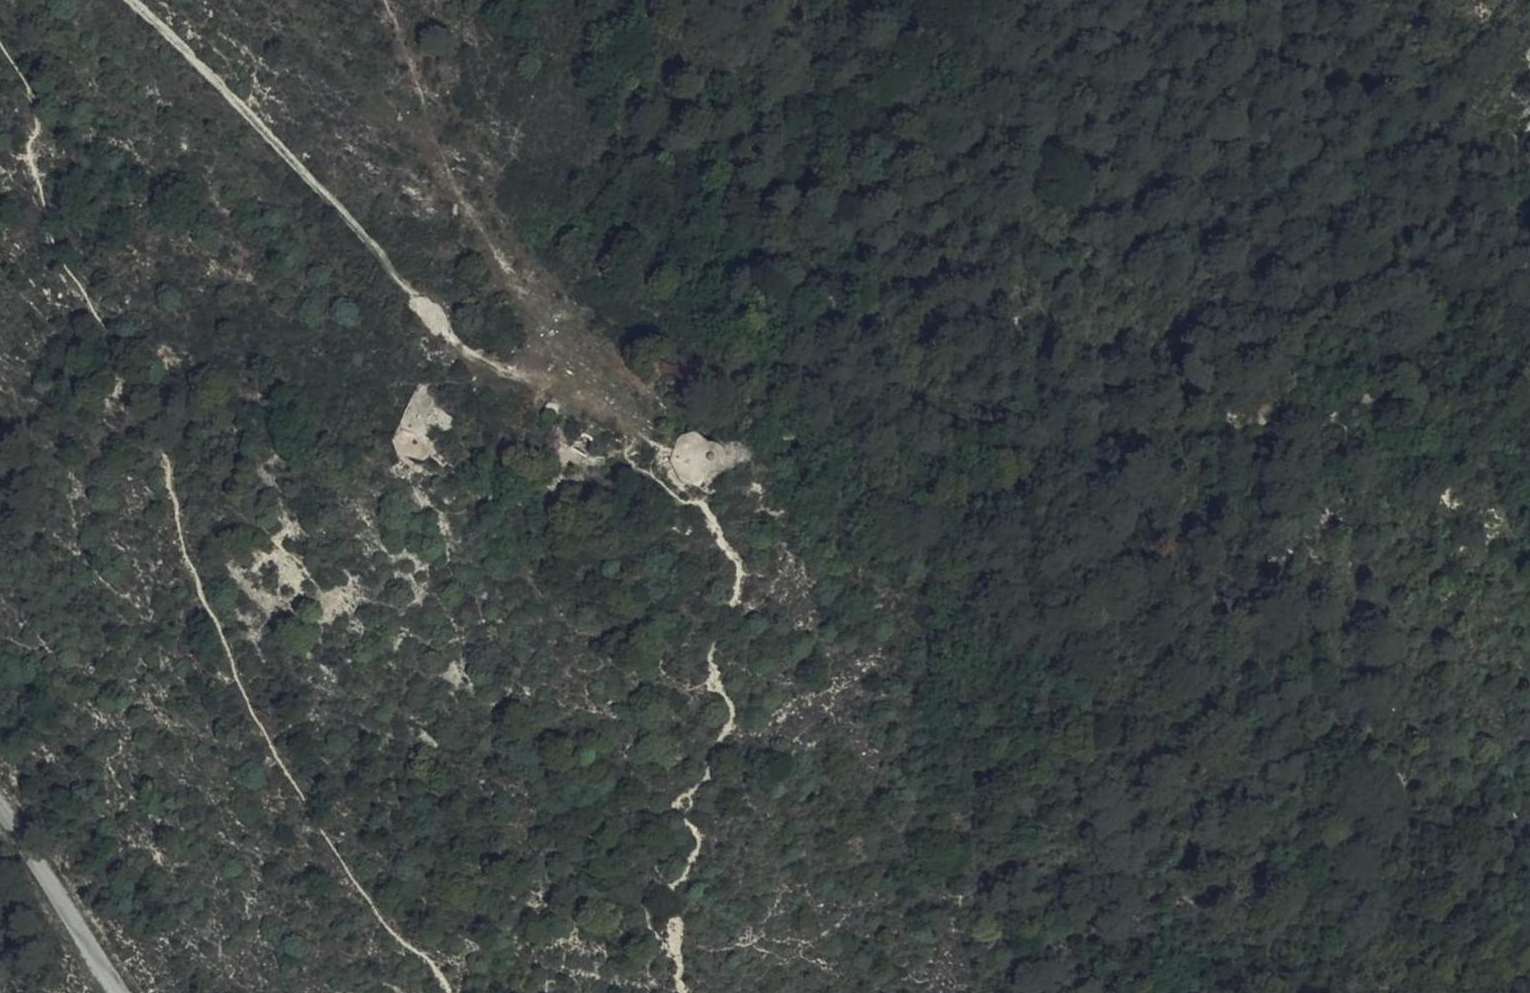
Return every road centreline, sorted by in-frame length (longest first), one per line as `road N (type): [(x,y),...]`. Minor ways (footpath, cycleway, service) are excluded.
road 1 (track): [(129,0),(267,129),(434,318),(482,359),(549,382)]
road 2 (unclassified): [(120,992),(0,810)]

